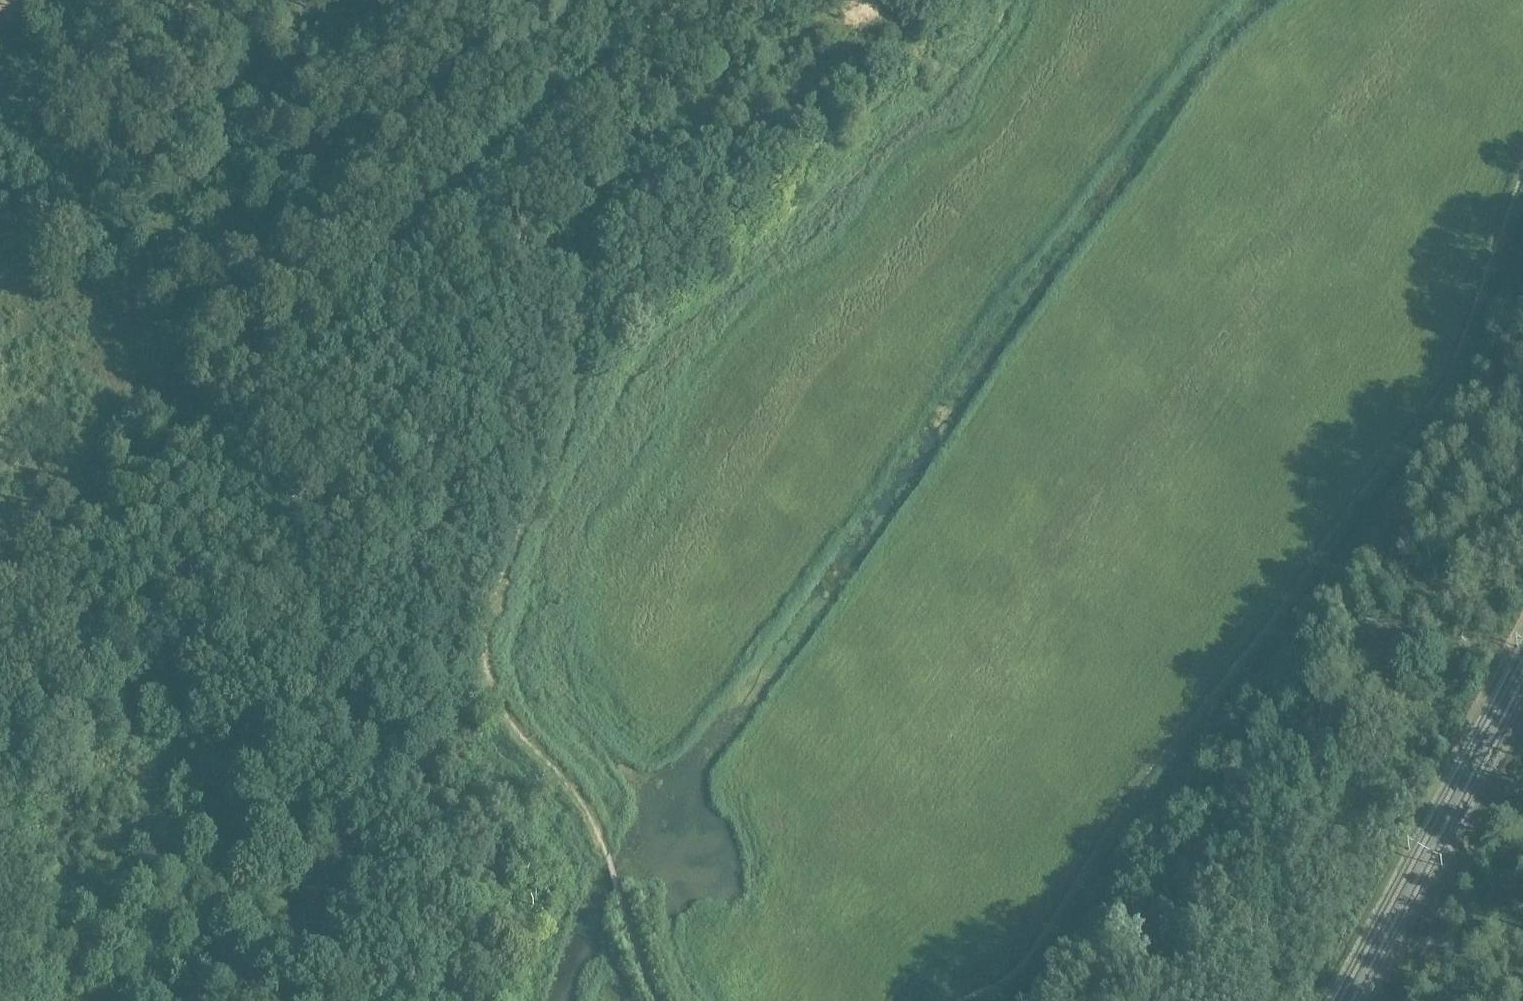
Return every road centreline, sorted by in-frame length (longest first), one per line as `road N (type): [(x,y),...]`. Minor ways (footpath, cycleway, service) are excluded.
road 1 (track): [(604,66),(396,257),(40,562),(0,588)]

